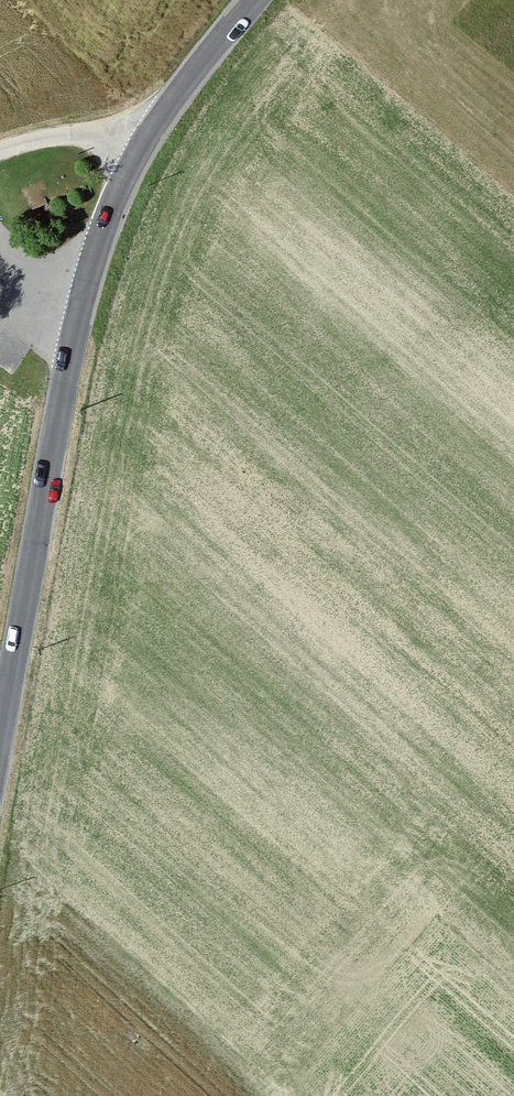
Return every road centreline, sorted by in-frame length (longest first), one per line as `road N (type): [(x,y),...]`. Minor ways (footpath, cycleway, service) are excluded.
road 1 (tertiary): [(252,0),(138,152),(97,255),(68,363),(0,733)]
road 2 (track): [(0,149),(80,136),(138,152)]

